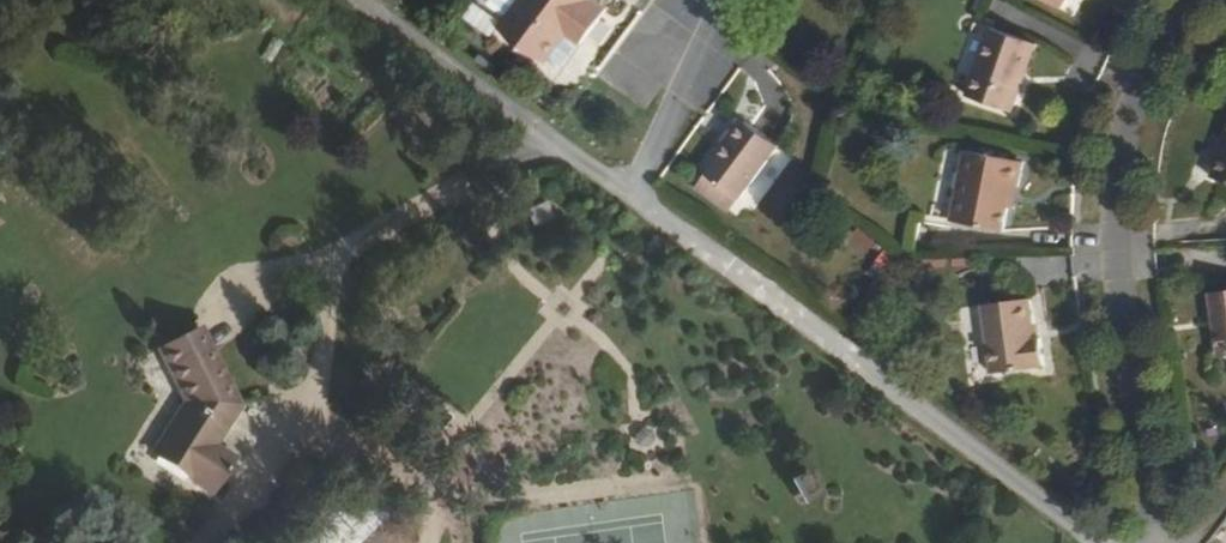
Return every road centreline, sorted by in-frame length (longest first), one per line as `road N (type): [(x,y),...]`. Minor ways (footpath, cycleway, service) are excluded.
road 1 (residential): [(1091,542),(631,197)]
road 2 (residential): [(1153,542),(1110,202),(1156,59),(1197,0)]
road 3 (residential): [(631,197),(368,0)]
road 4 (residential): [(724,0),(631,197)]

